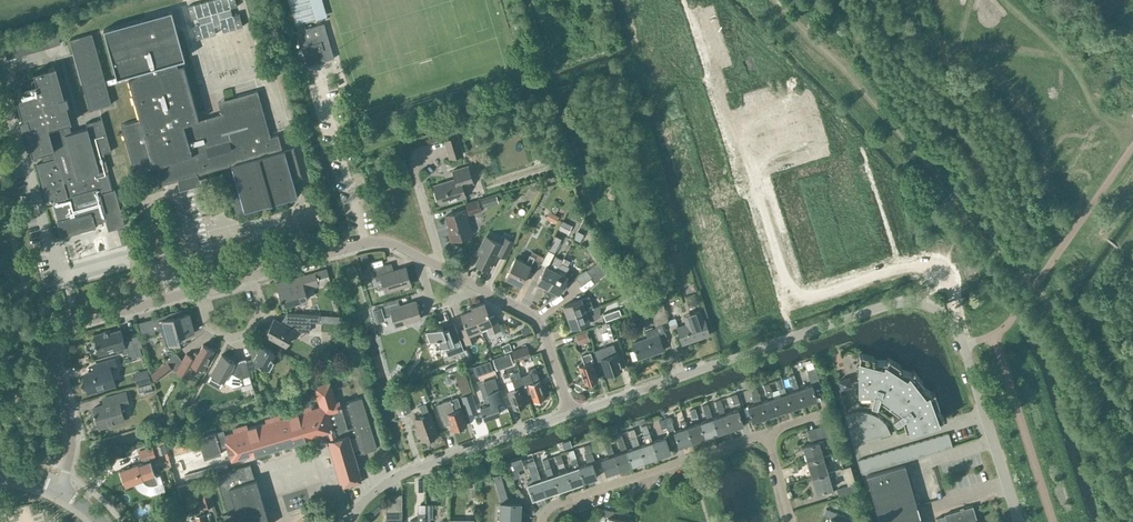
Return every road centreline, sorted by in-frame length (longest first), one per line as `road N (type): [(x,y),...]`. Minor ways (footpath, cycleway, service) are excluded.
road 1 (residential): [(947,286),(940,271),(922,265),(796,304),(724,112),(698,14)]
road 2 (residential): [(571,413),(888,305),(923,302)]
road 3 (residential): [(58,490),(72,439),(55,360),(61,338),(78,323),(196,290)]
road 4 (residential): [(347,521),(401,474),(571,413)]
road 5 (residential): [(767,432),(558,503),(541,521)]
road 6 (residential): [(1019,521),(963,345)]
road 7 (residential): [(250,275),(371,241),(424,259)]
road 8 (residential): [(475,284),(538,320),(571,413)]
road 9 (residential): [(196,290),(206,324),(230,339),(246,334),(260,310),(250,275)]

